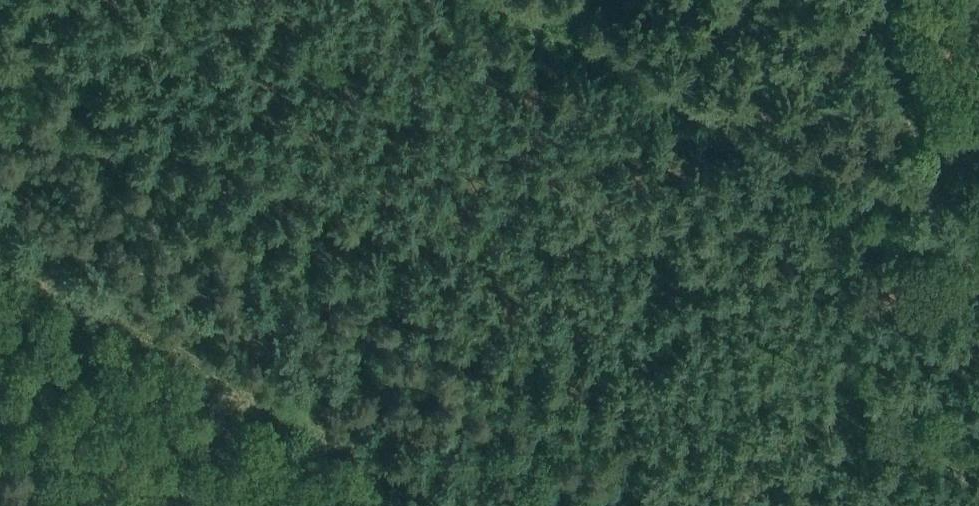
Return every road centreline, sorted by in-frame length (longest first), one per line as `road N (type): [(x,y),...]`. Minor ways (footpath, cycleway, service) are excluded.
road 1 (track): [(470,0),(978,283)]

